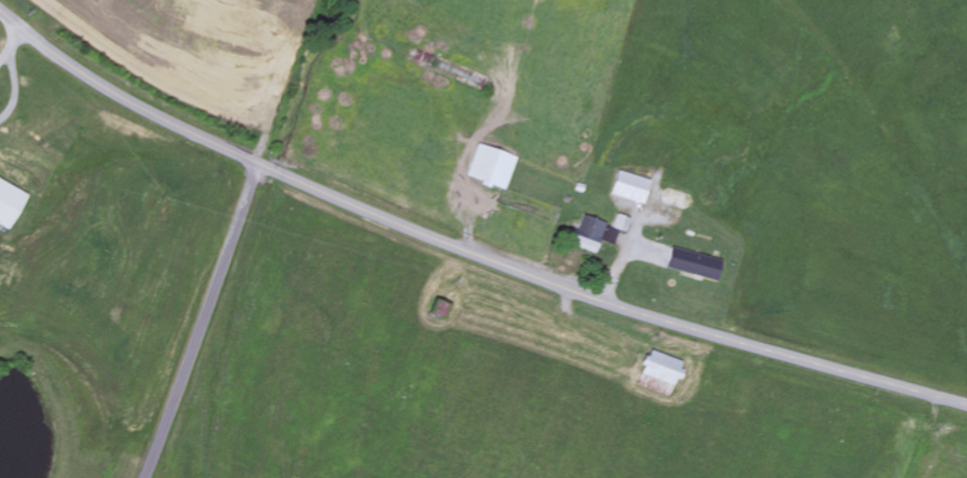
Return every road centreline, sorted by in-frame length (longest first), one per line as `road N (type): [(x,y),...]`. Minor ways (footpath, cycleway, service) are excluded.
road 1 (secondary): [(966,406),(585,297),(365,212),(131,103),(0,10)]
road 2 (residential): [(143,477),(257,164)]

